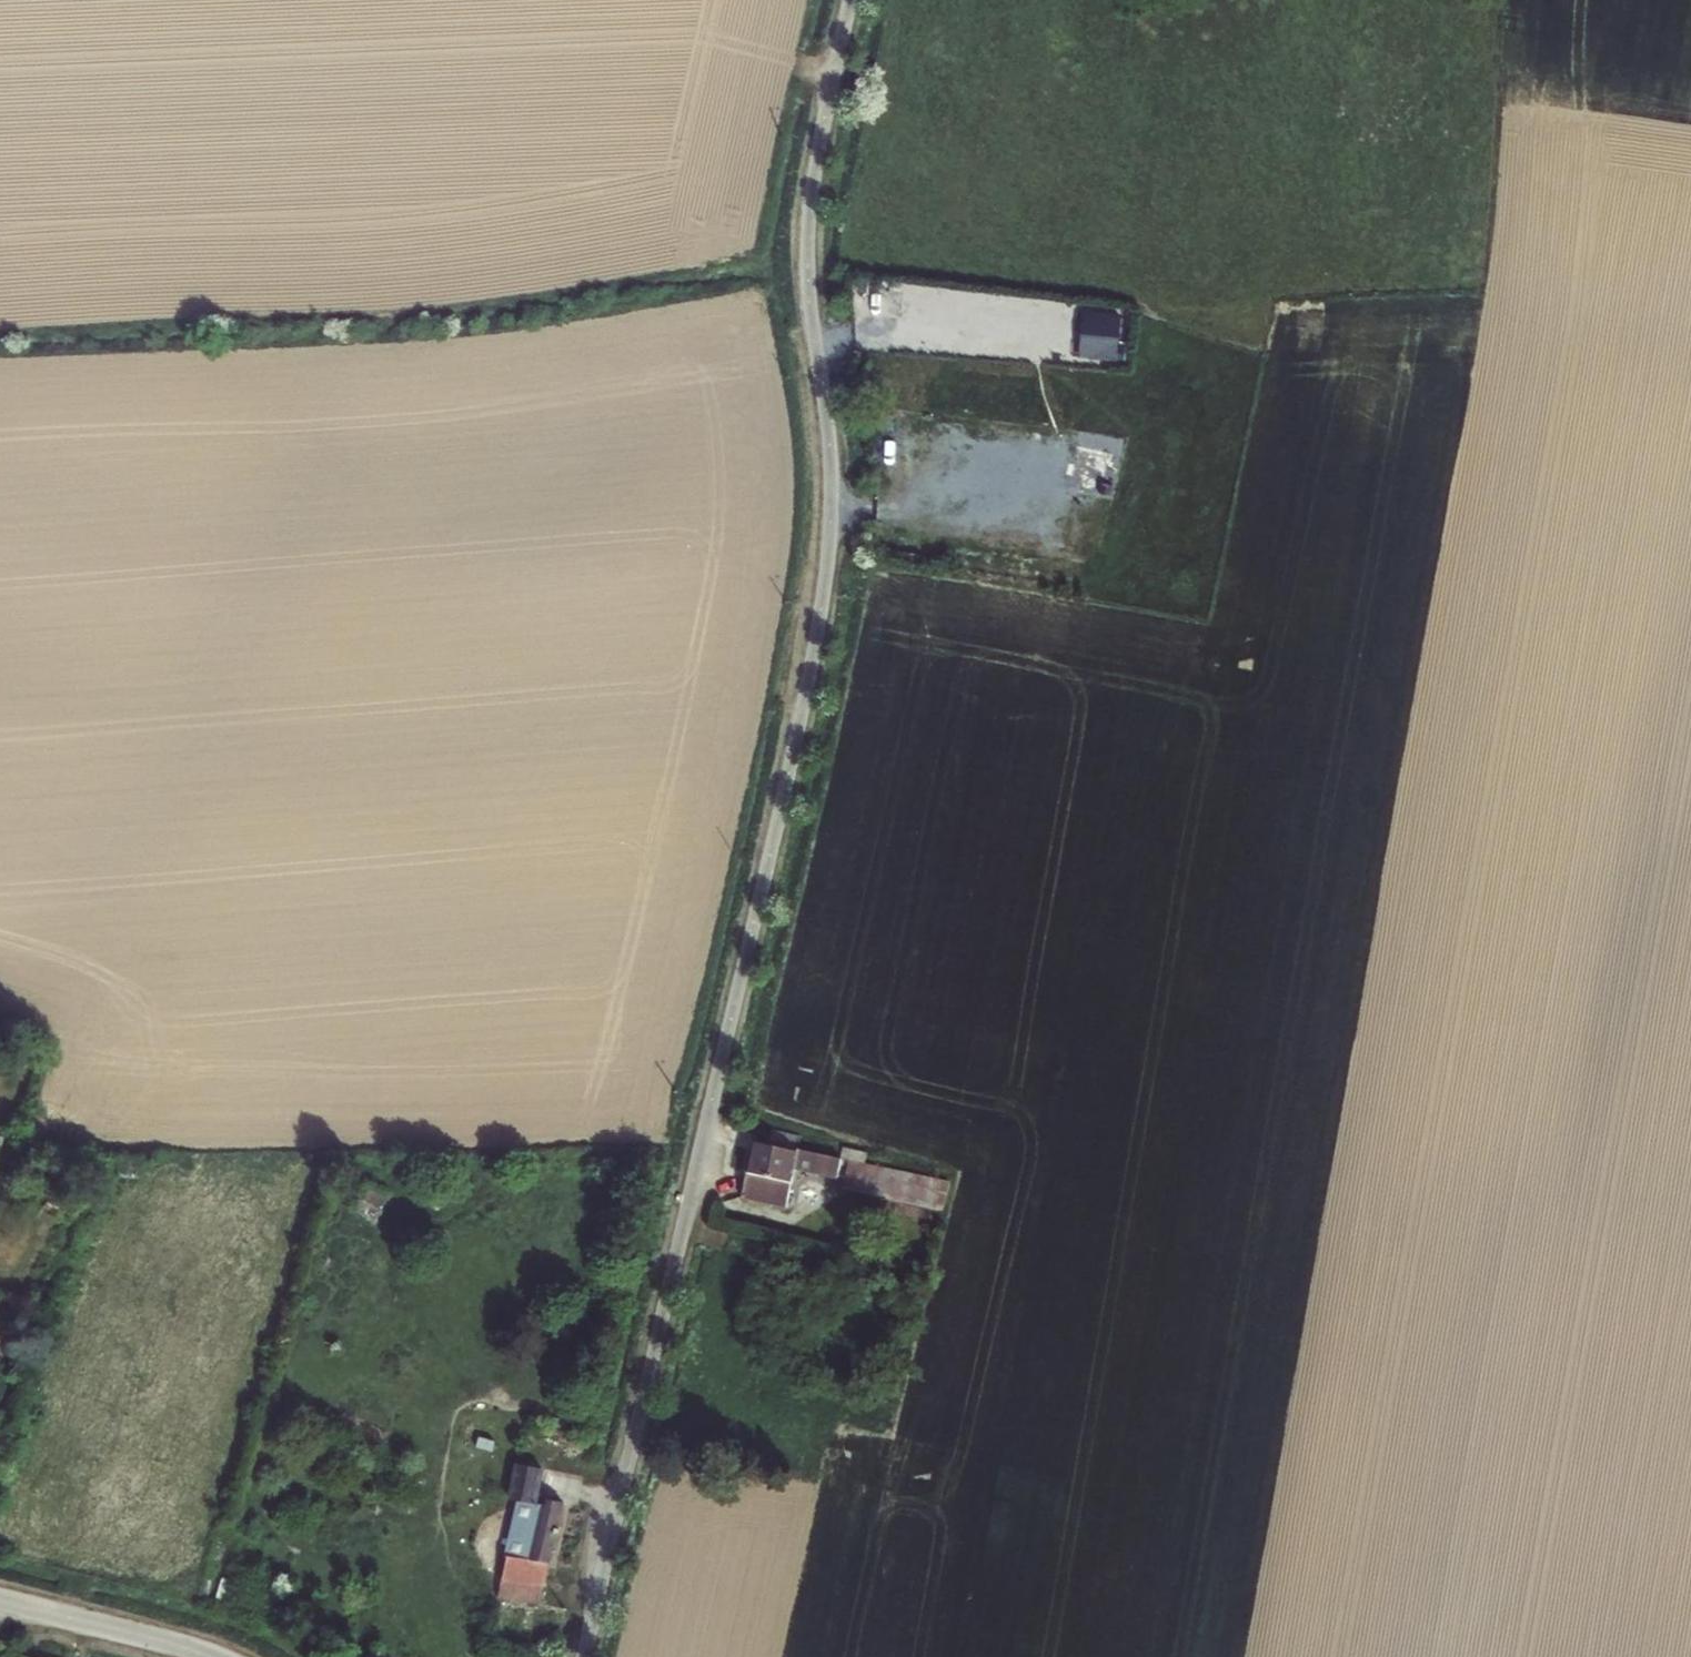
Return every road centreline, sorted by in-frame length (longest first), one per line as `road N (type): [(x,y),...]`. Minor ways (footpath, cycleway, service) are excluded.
road 1 (residential): [(851,0),(808,227),(831,472),(820,611),(584,1656)]
road 2 (residential): [(217,1656),(0,1599)]

